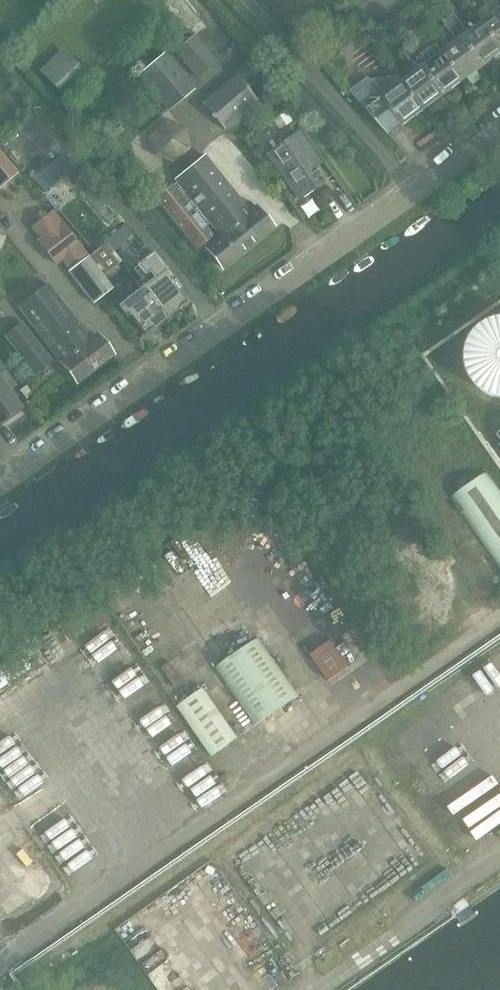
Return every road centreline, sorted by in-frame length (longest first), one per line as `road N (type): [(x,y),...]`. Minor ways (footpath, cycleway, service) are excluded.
road 1 (residential): [(0,483),(499,129)]

